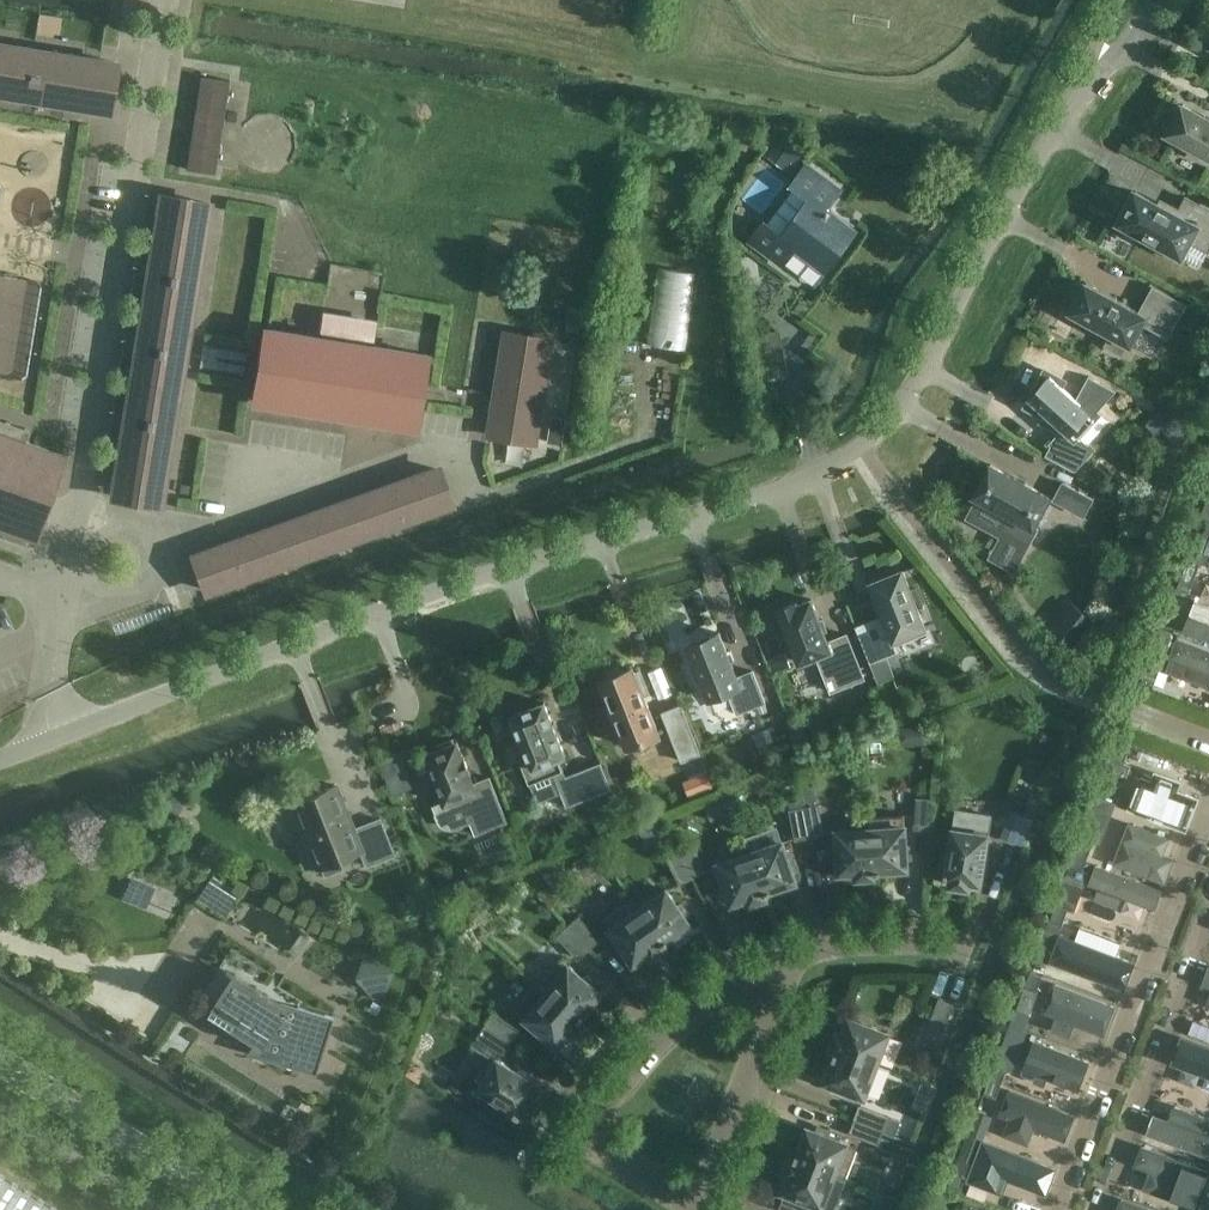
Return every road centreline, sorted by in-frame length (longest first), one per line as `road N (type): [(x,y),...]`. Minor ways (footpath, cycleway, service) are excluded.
road 1 (unclassified): [(0,760),(359,620),(761,493),(862,445),(927,361),(1081,84),(1130,38),(1153,0)]
road 2 (residential): [(1208,808),(1061,1209)]
road 3 (residential): [(698,1208),(602,1150),(609,1103),(663,1030),(707,996),(788,957)]
road 4 (residential): [(1096,1209),(1208,927)]
road 5 (secondary): [(236,1209),(0,1061)]
road 6 (residential): [(698,1208),(788,957)]
road 7 (residential): [(788,957),(876,942),(963,947)]

